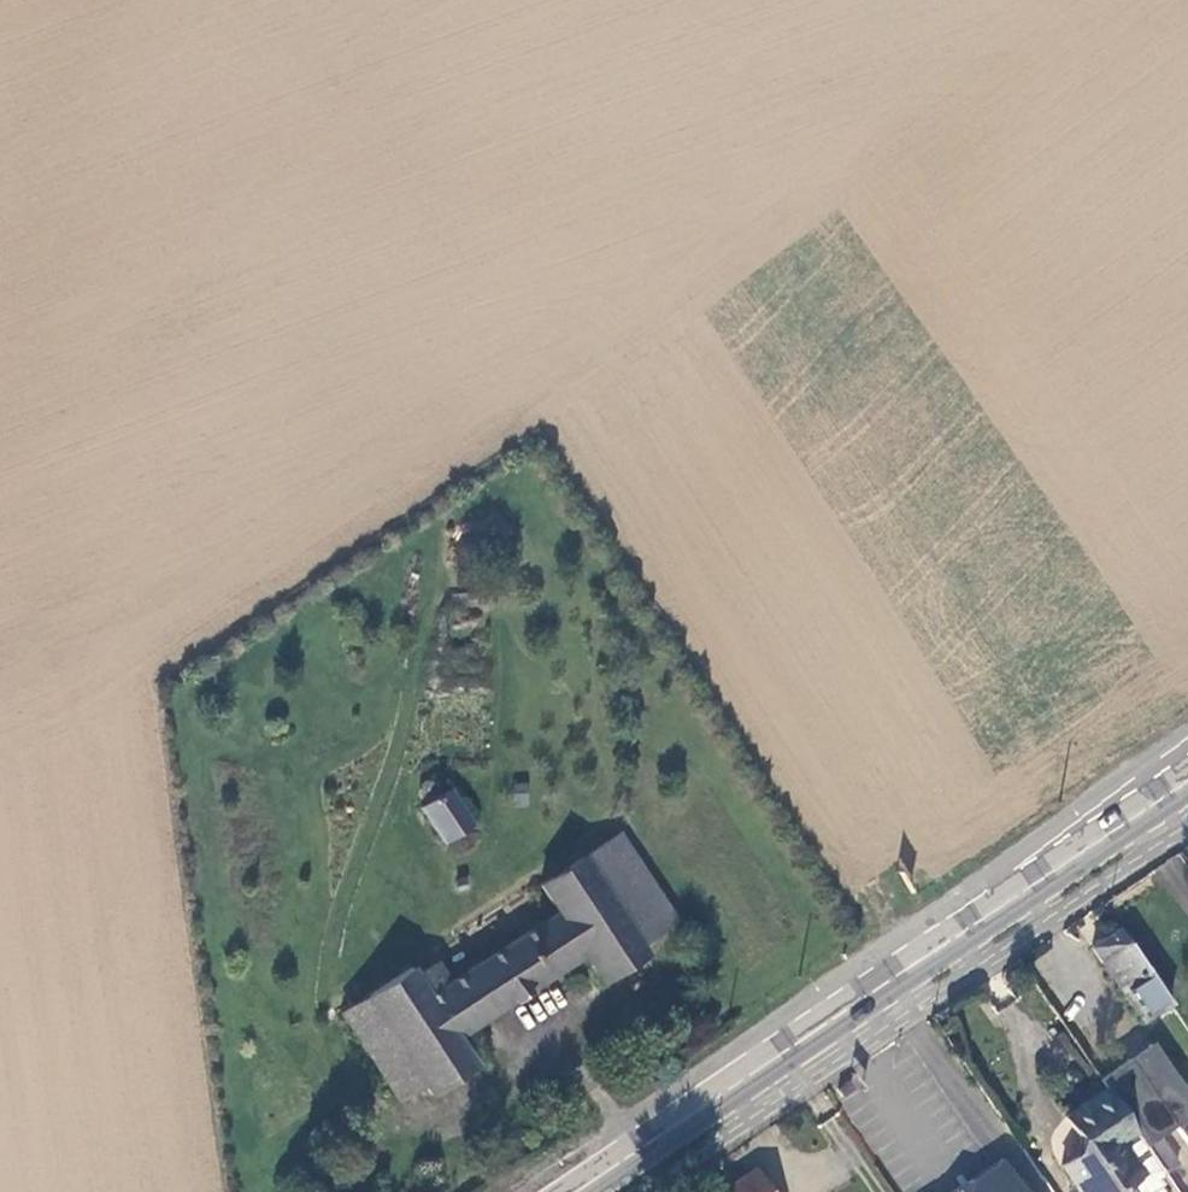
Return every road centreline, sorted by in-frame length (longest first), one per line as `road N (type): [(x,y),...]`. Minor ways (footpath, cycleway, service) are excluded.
road 1 (primary): [(1187,779),(574,1191)]

